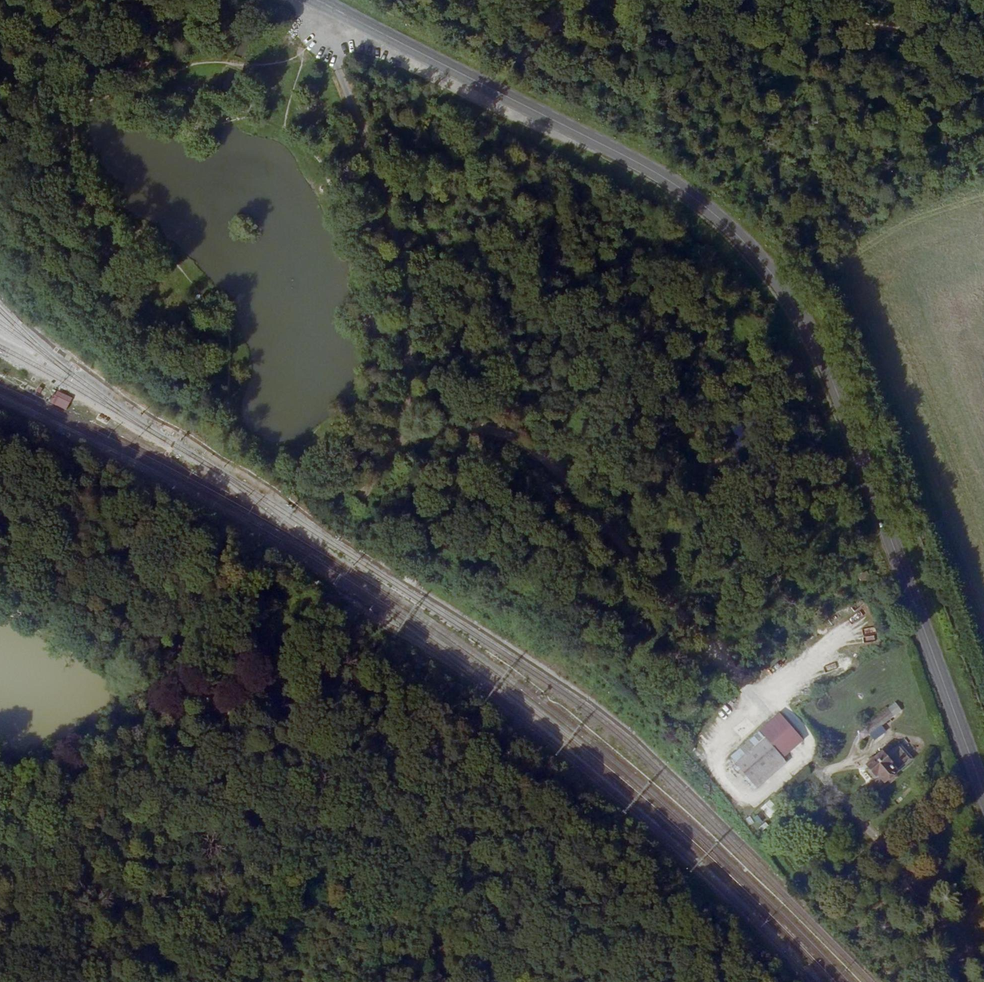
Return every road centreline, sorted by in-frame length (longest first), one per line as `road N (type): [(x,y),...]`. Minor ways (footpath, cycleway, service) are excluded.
road 1 (secondary): [(321,0),(652,170),(735,226),(813,327),(983,787)]
road 2 (track): [(0,597),(213,707),(630,981)]
road 3 (track): [(0,832),(255,880),(597,981)]
road 4 (track): [(321,0),(320,40),(374,160),(401,259),(416,362),(409,426),(374,498)]
road 5 (track): [(296,597),(213,707),(92,773),(0,800)]
road 6 (track): [(663,0),(779,6),(983,39)]

